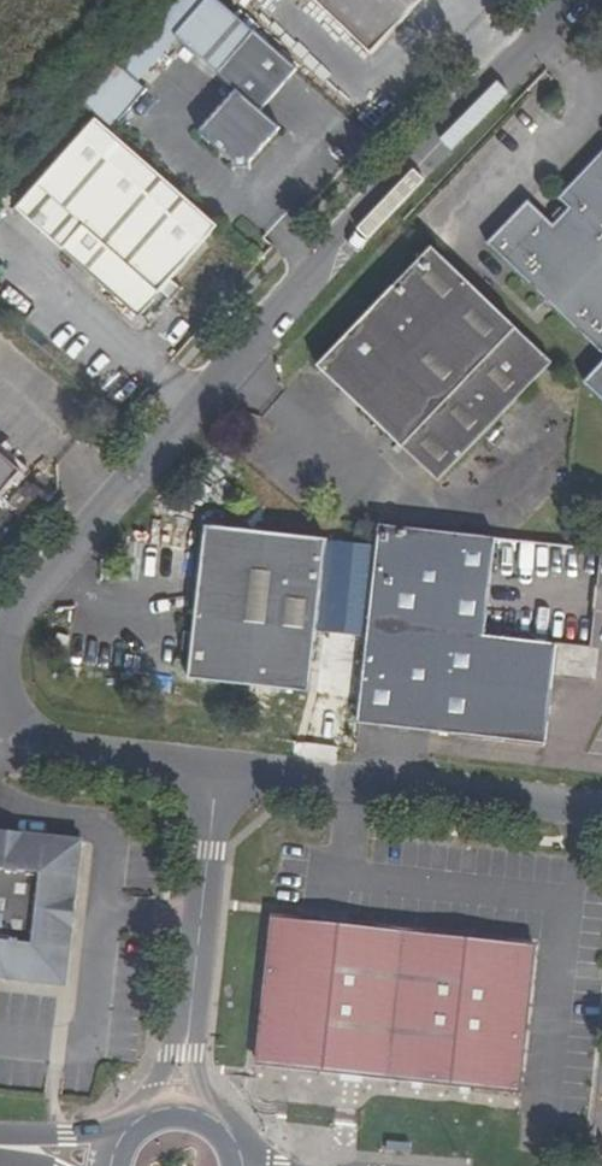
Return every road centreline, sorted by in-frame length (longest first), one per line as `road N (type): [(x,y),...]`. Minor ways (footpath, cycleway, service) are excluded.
road 1 (residential): [(582,0),(386,192),(7,623),(0,642)]
road 2 (residential): [(216,771),(601,812)]
road 3 (residential): [(0,697),(19,724),(51,744),(216,771)]
road 4 (residential): [(189,1007),(216,771)]
road 5 (secondary): [(132,1126),(0,1143)]

